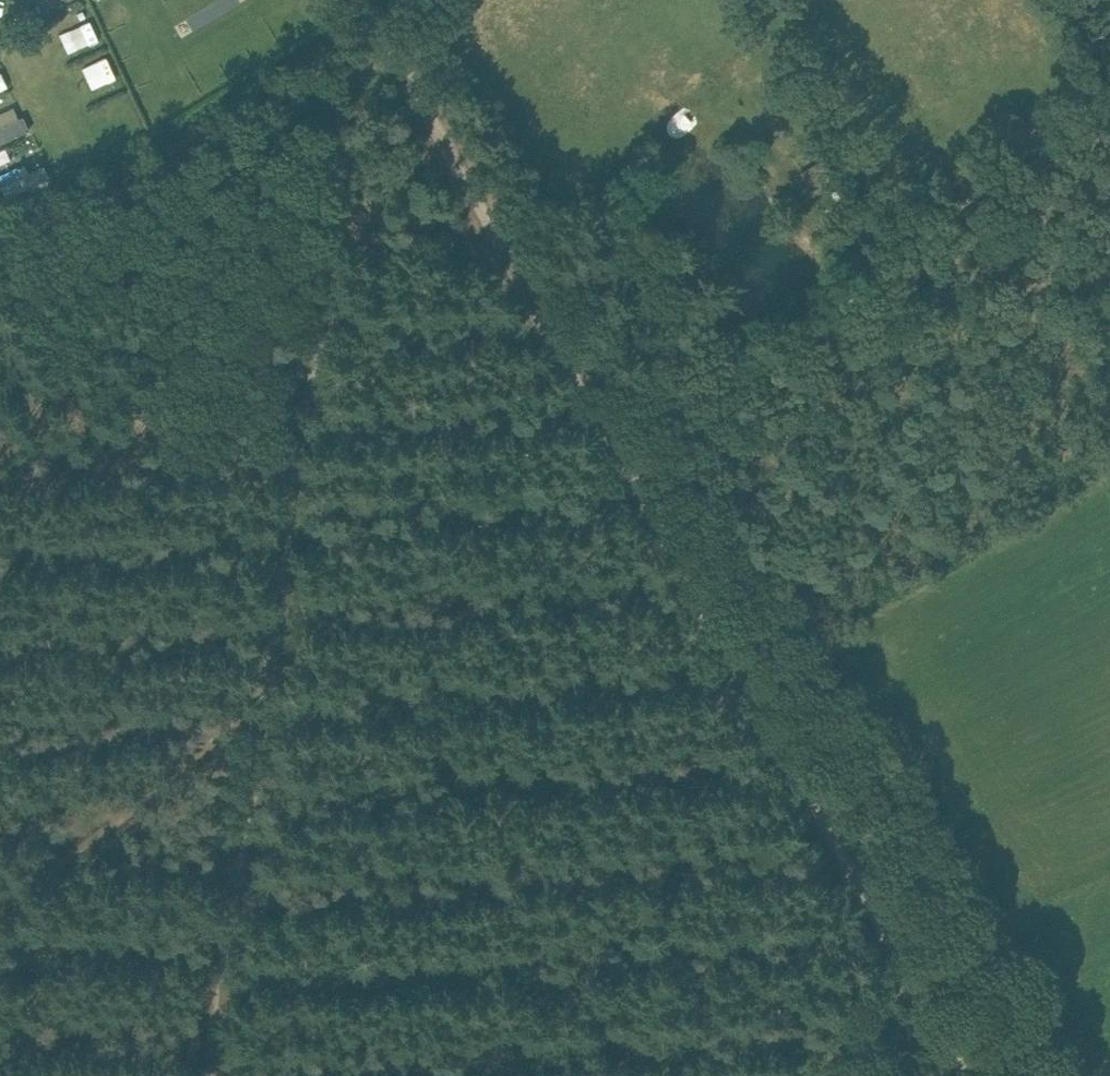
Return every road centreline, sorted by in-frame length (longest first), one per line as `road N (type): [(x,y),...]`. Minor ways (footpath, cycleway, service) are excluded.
road 1 (track): [(964,1075),(382,35)]
road 2 (track): [(382,35),(354,76),(204,1075)]

